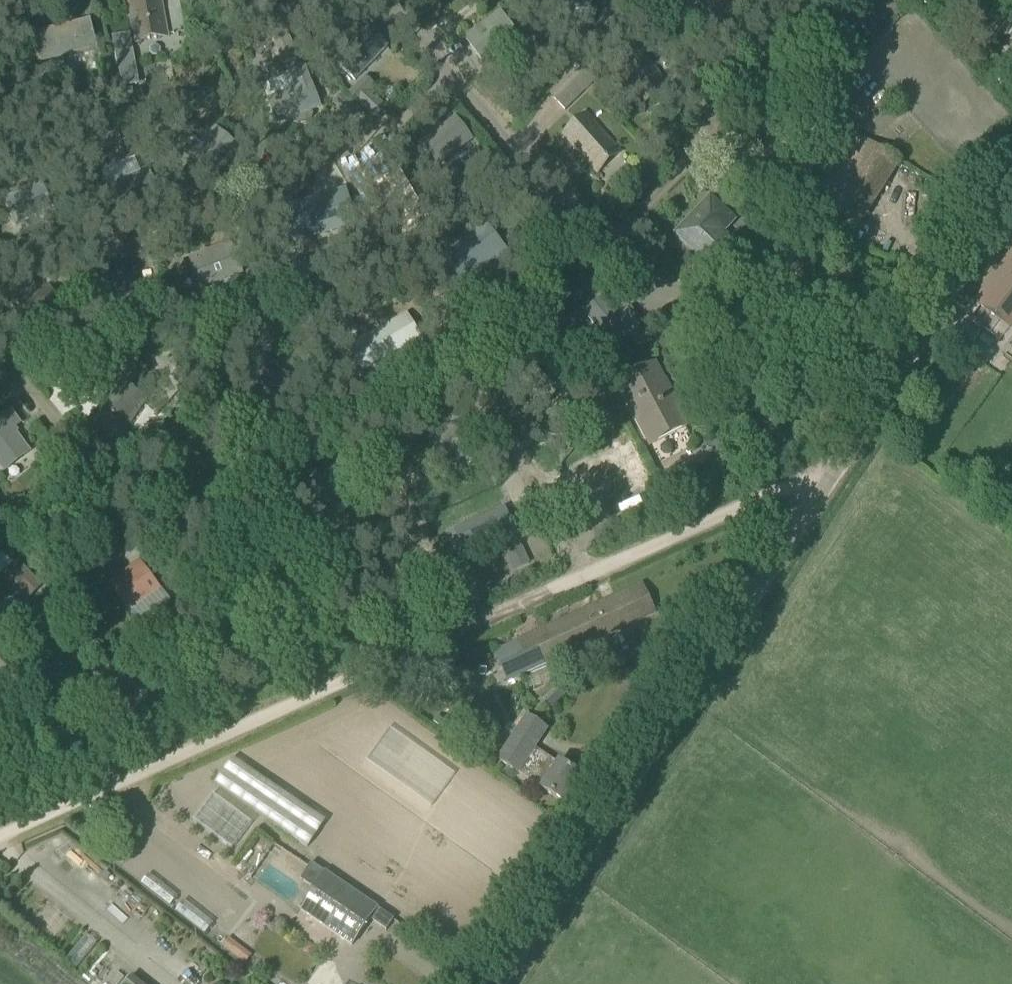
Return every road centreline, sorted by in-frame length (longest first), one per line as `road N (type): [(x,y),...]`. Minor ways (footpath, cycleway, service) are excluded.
road 1 (unclassified): [(496,983),(1011,193)]
road 2 (track): [(824,483),(800,480),(0,838)]
road 3 (track): [(880,396),(786,338),(775,306),(750,291),(687,291),(638,268),(382,0)]

